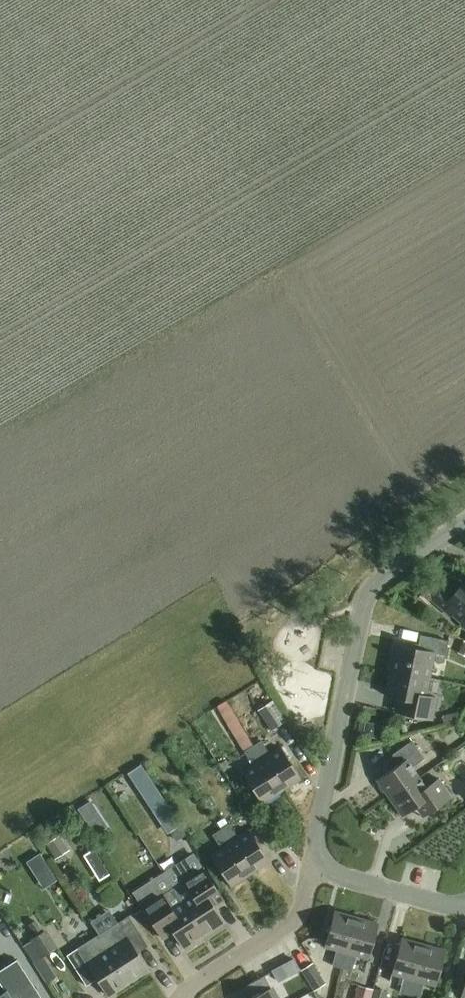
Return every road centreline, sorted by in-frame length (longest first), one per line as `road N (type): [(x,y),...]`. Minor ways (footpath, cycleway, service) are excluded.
road 1 (residential): [(307,865),(362,614),(380,579),(464,521)]
road 2 (residential): [(187,997),(193,985),(293,921),(307,865)]
road 3 (residential): [(464,905),(307,865)]

